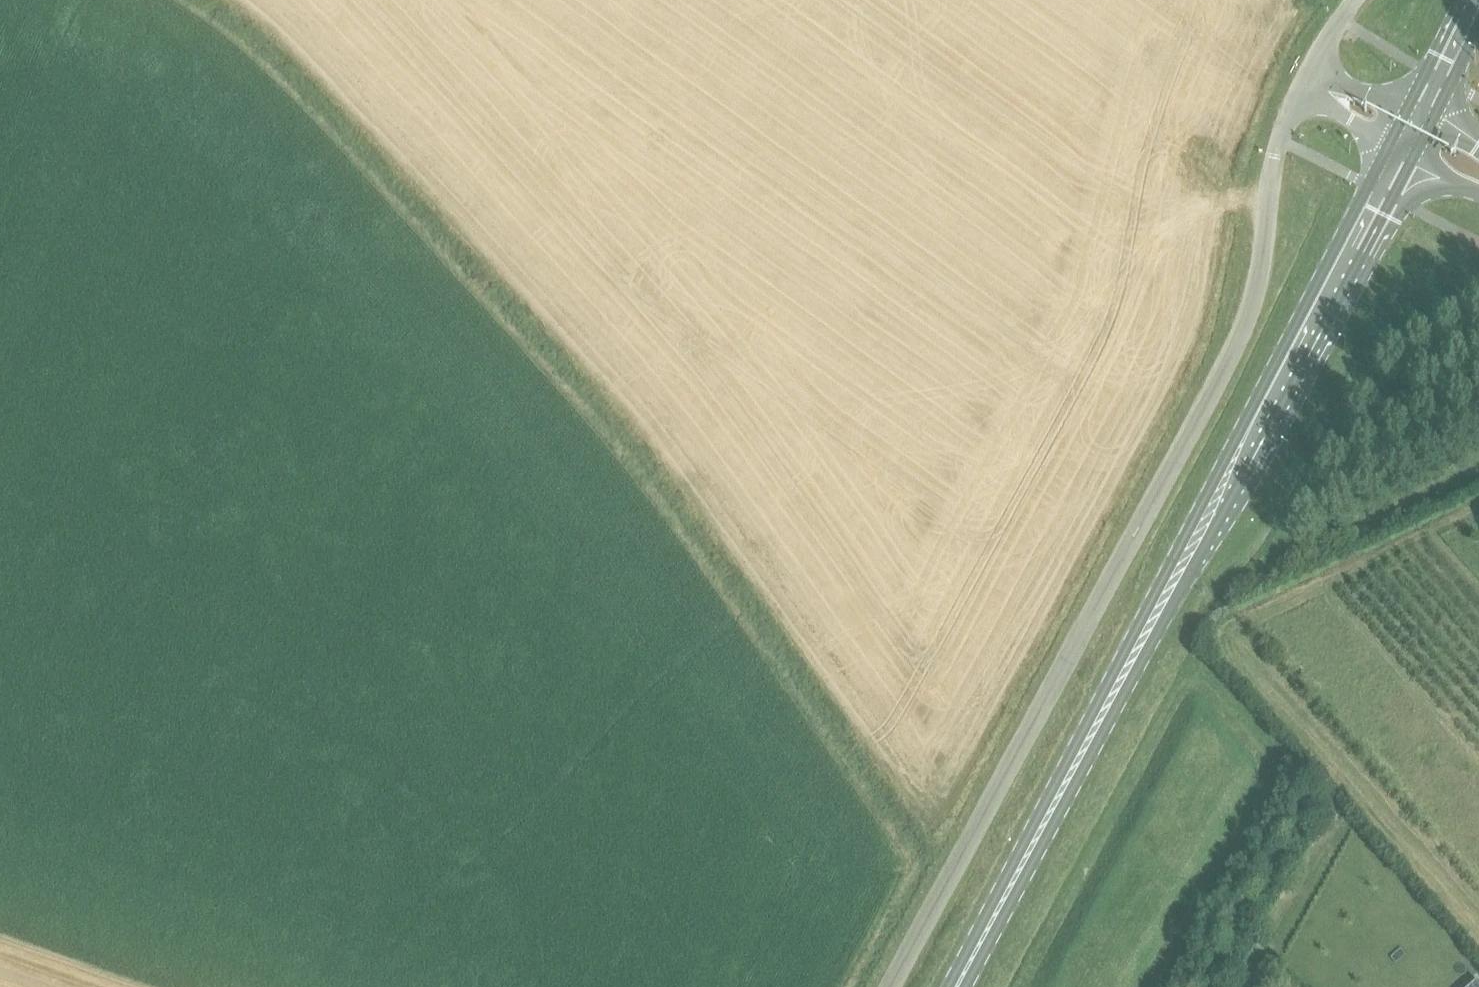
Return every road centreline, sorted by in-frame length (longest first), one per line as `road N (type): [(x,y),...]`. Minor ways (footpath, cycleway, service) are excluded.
road 1 (unclassified): [(888,986),(1255,307),(1263,232),(1250,135),(1289,58)]
road 2 (primary): [(959,986),(1307,330)]
road 3 (primary): [(1307,330),(1347,293),(1402,202)]
road 4 (primary): [(1365,181),(1319,282),(1307,330)]

